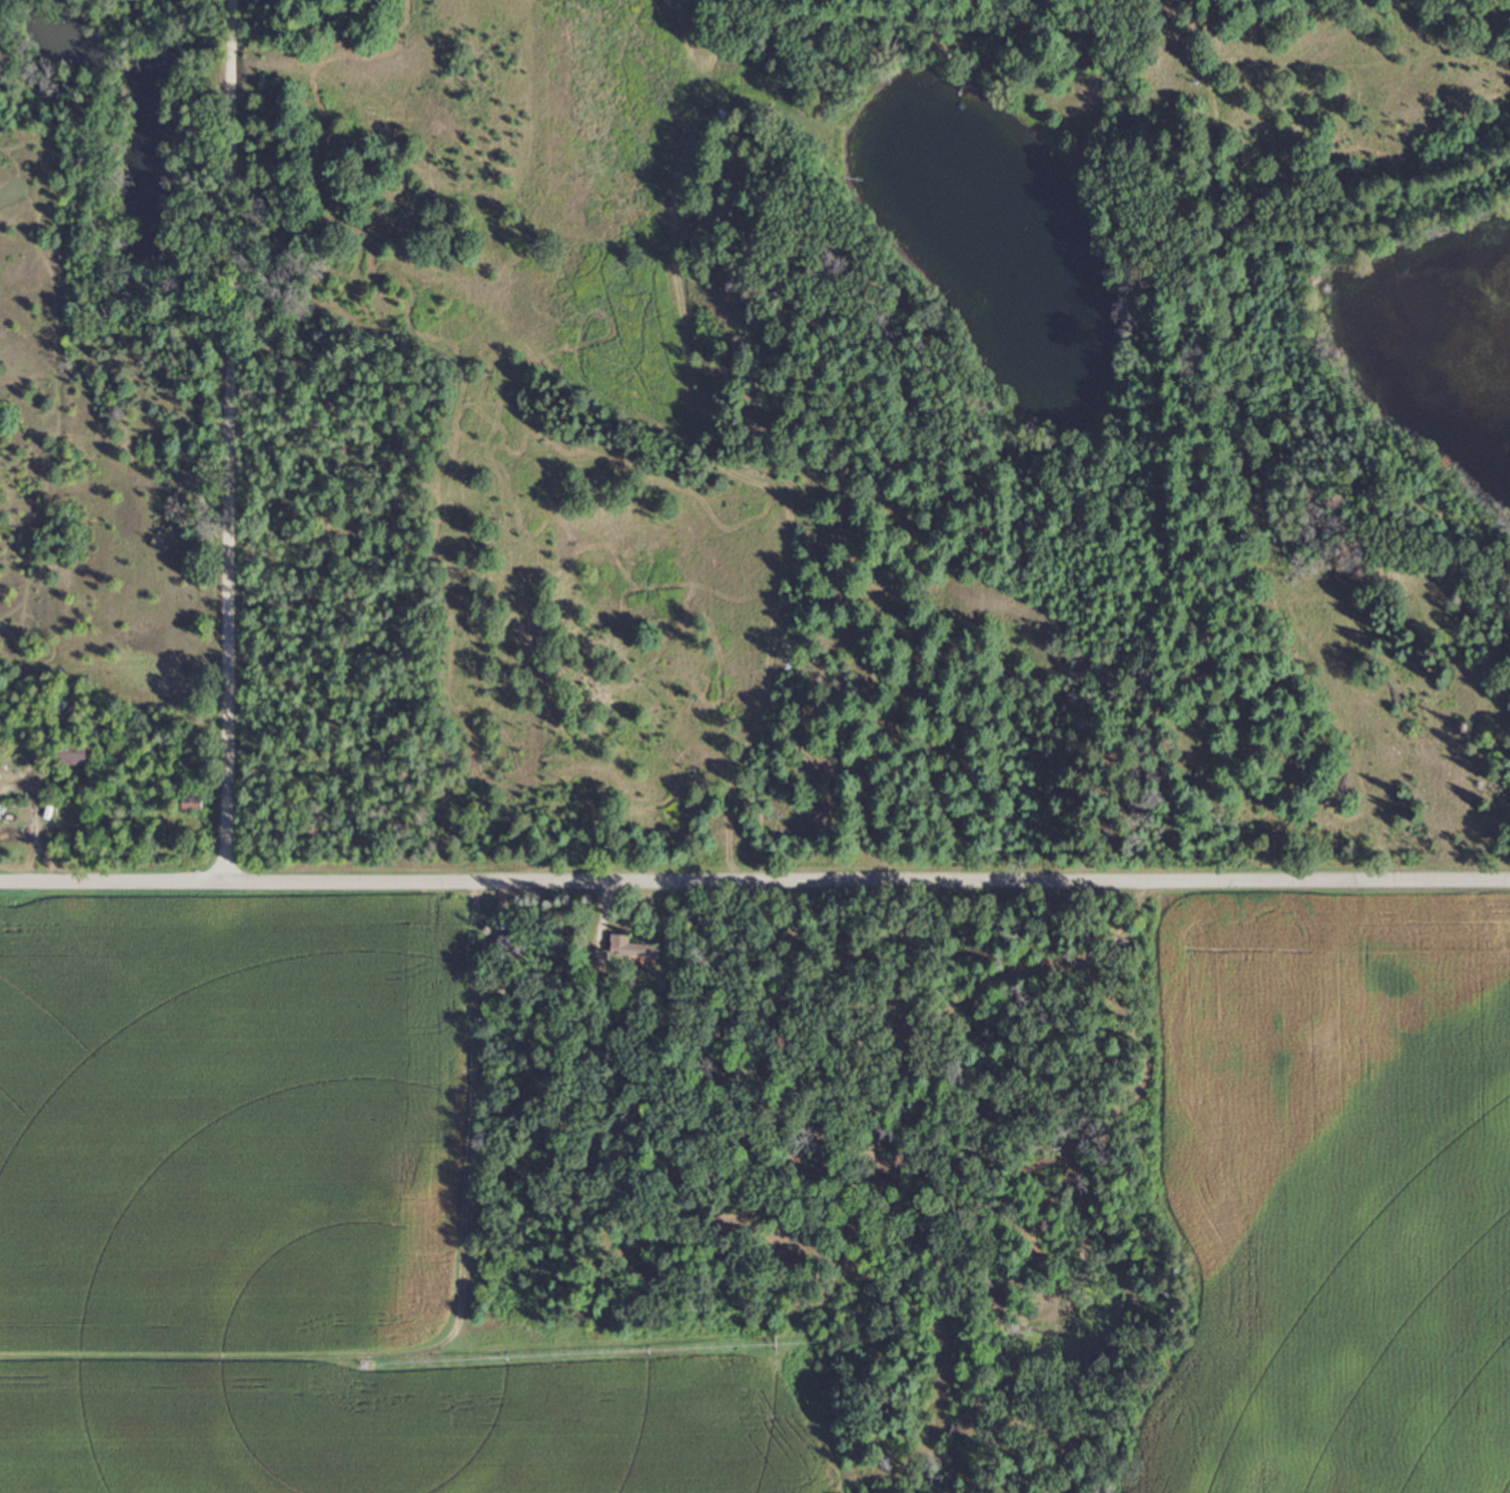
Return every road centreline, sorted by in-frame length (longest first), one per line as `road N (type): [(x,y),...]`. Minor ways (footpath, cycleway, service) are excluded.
road 1 (residential): [(0,880),(1509,874)]
road 2 (residential): [(228,882),(218,0)]

